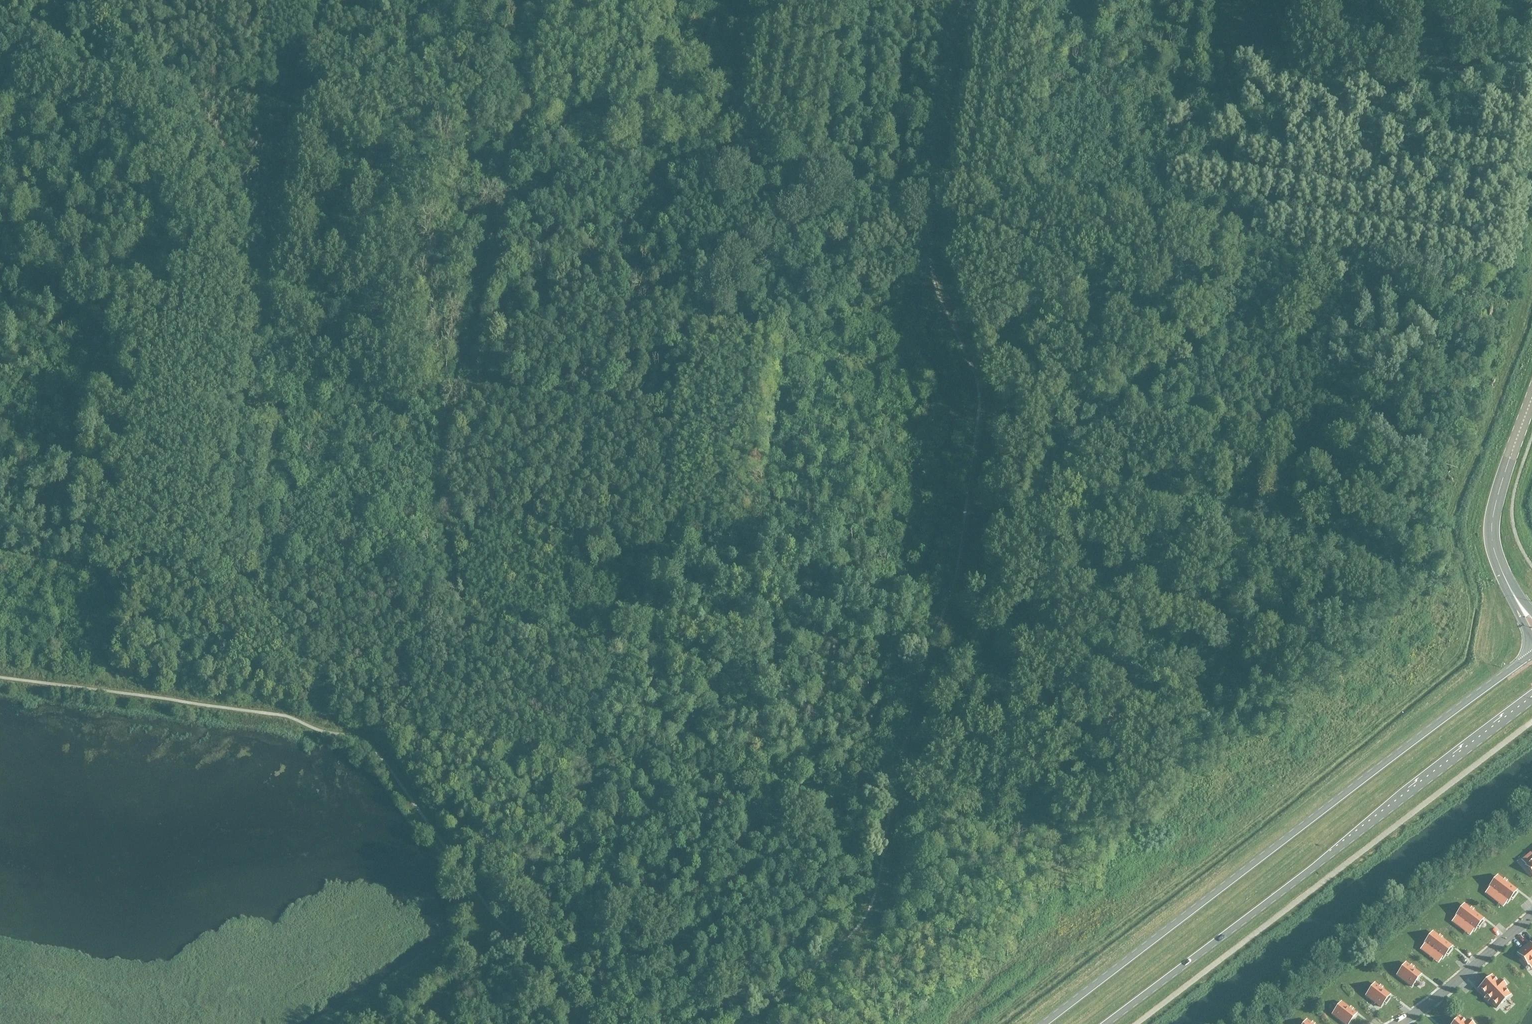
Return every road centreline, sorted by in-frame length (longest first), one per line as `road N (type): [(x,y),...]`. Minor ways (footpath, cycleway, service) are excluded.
road 1 (primary): [(1531,654),(1044,1023)]
road 2 (primary): [(1107,1023),(1531,698)]
road 3 (secondary): [(1515,598),(1496,557),(1492,519),(1531,398)]
road 4 (residential): [(1531,914),(1398,1023)]

